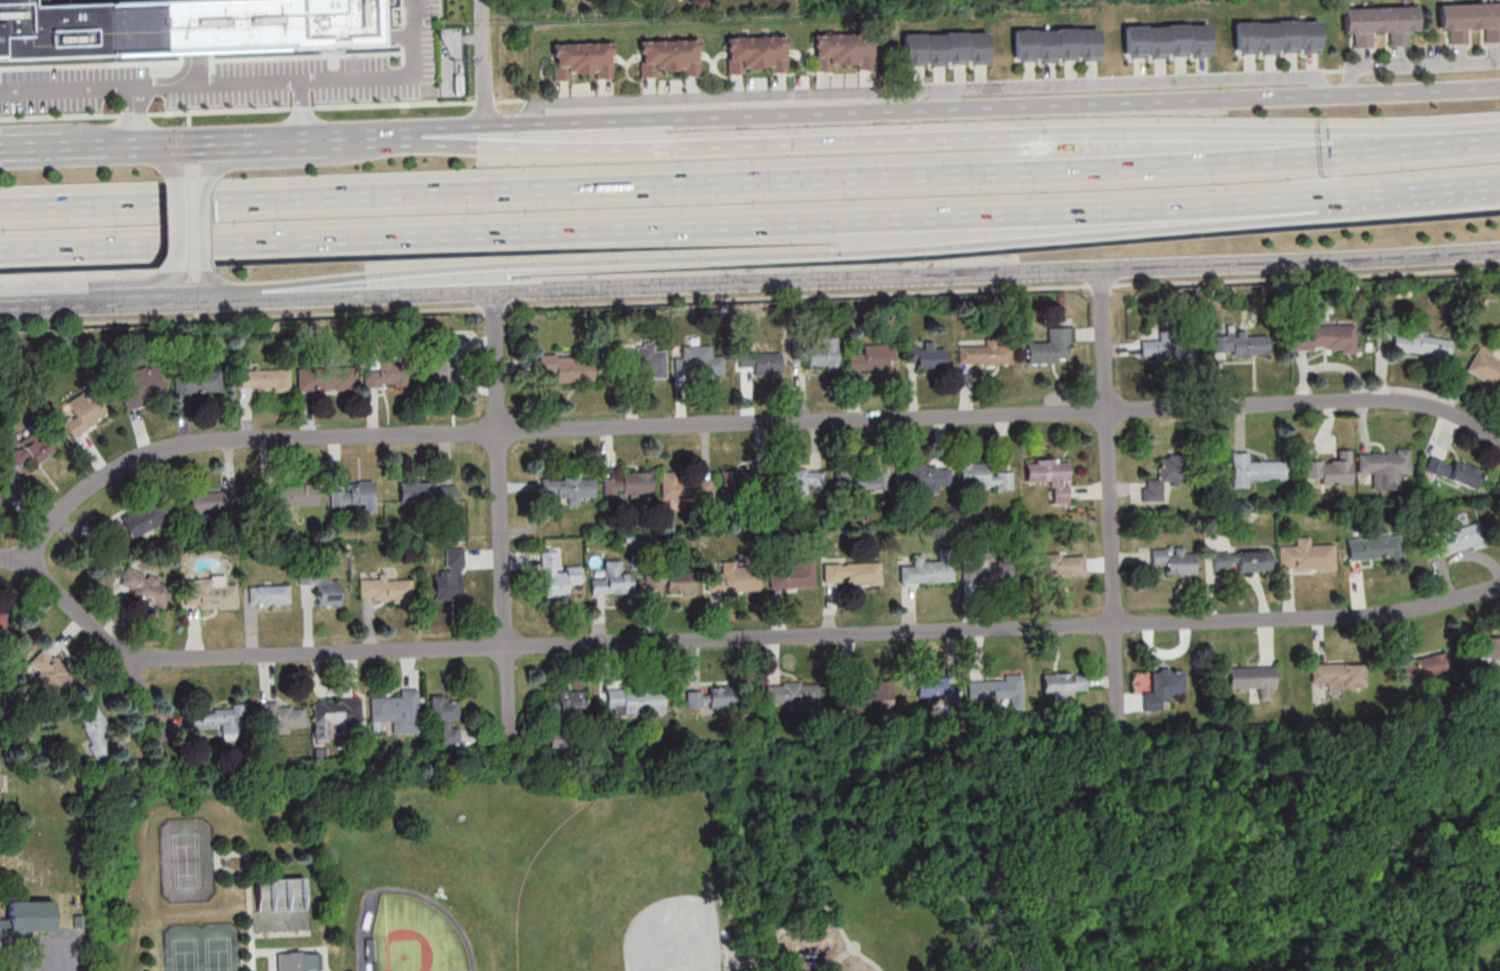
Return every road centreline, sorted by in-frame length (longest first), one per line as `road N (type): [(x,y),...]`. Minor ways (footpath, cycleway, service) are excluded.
road 1 (residential): [(1499,450),(1435,410),(1384,402),(189,445),(118,468),(73,499),(32,558),(0,557)]
road 2 (residential): [(1499,592),(1415,612),(1325,620),(163,660),(115,648),(32,558)]
road 3 (motorway): [(1457,145),(1103,169),(0,209)]
road 4 (motorway): [(0,251),(1336,198)]
road 5 (secondary): [(238,297),(1499,250)]
road 6 (motorway): [(238,297),(263,287),(492,266),(910,250),(1170,229),(1324,215),(1405,192)]
road 7 (secondary): [(1499,90),(424,127),(408,135)]
road 8 (motorway): [(1499,129),(596,150),(424,143),(408,135)]
road 9 (residential): [(511,752),(494,291)]
road 10 (residential): [(1120,716),(1108,410)]
road 11 (secondary): [(397,135),(331,161),(231,165),(209,178)]
road 12 (secondary): [(15,307),(157,301)]
road 13 (residential): [(1108,410),(1101,269)]
road 14 (residential): [(487,125),(483,0)]

